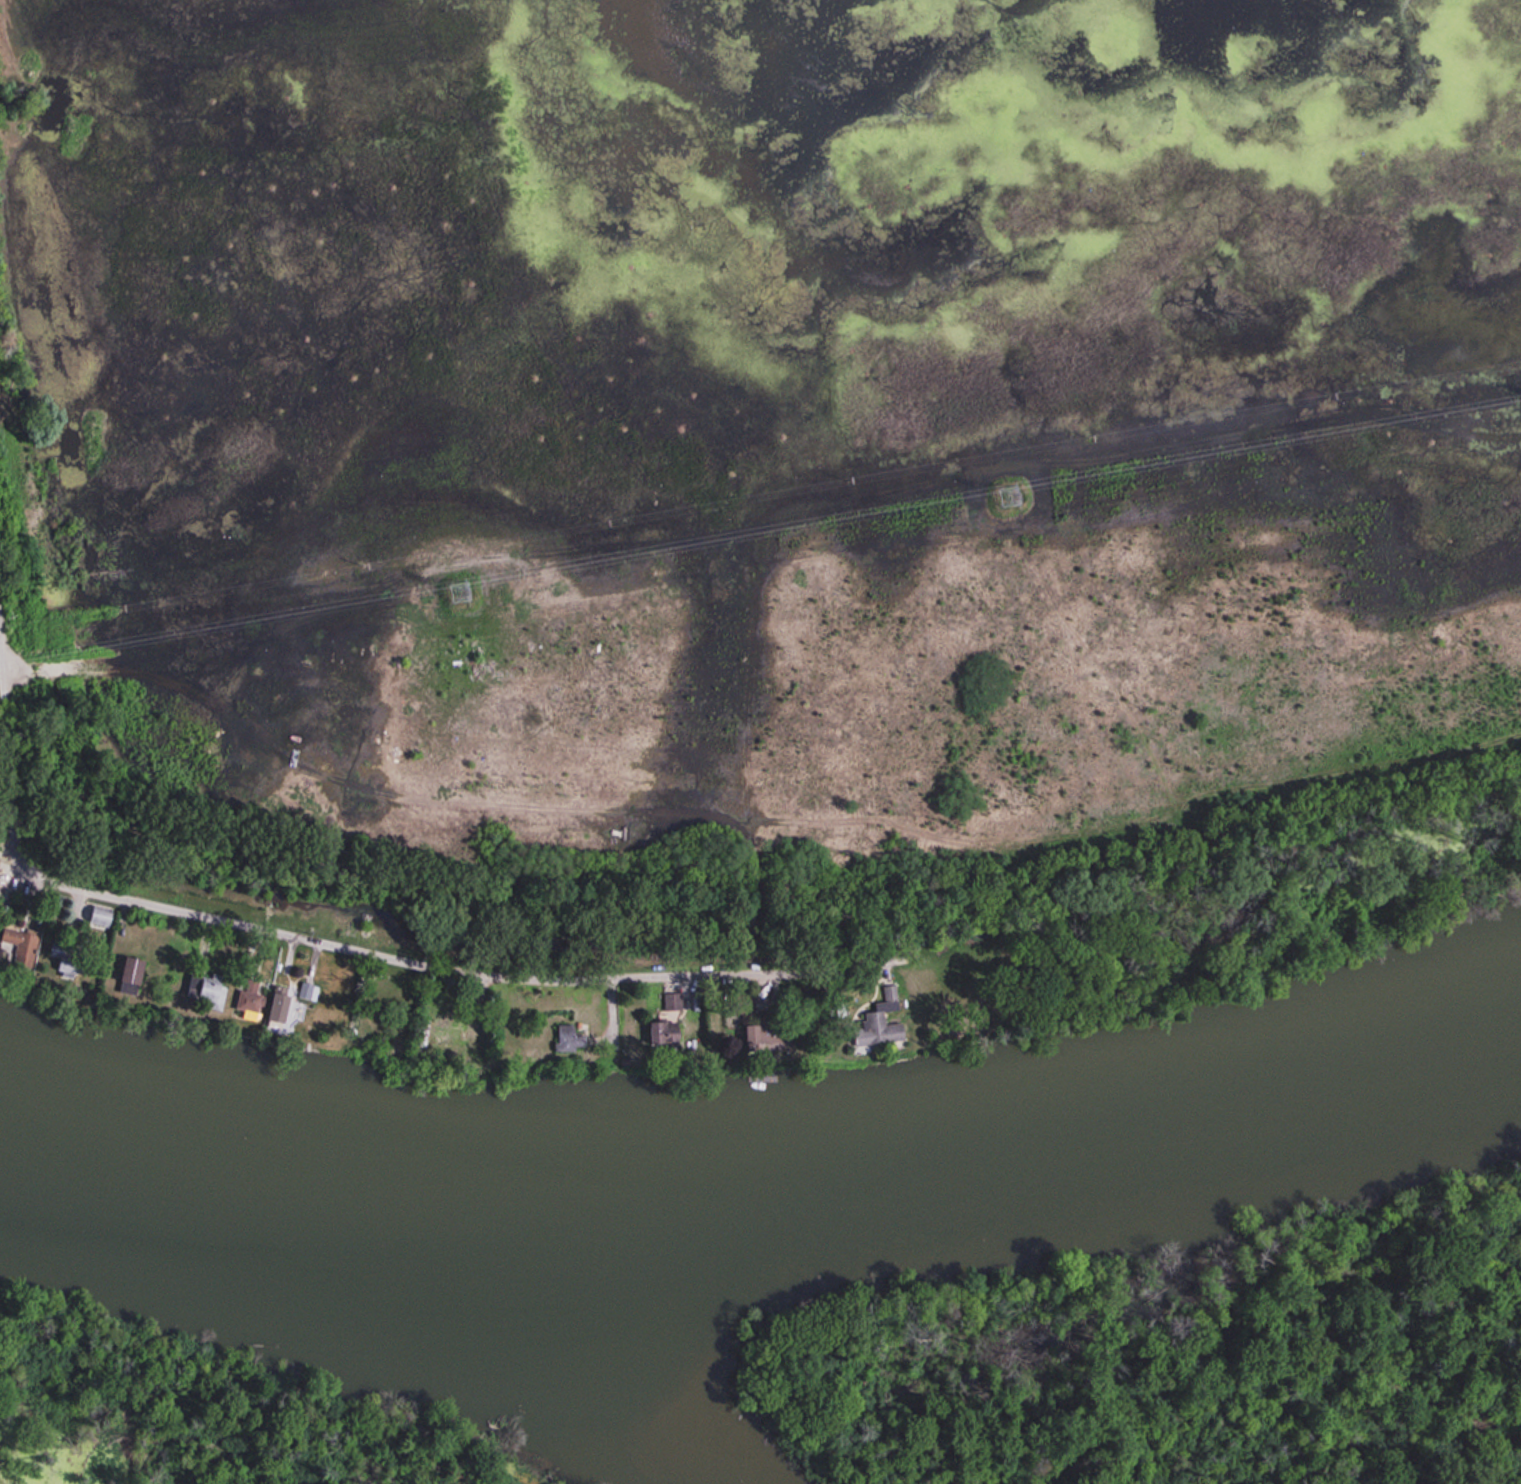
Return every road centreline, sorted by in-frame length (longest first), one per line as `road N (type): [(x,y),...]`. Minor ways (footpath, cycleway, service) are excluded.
road 1 (residential): [(20,862),(43,881),(86,893),(429,970),(675,979),(810,973),(880,959)]

